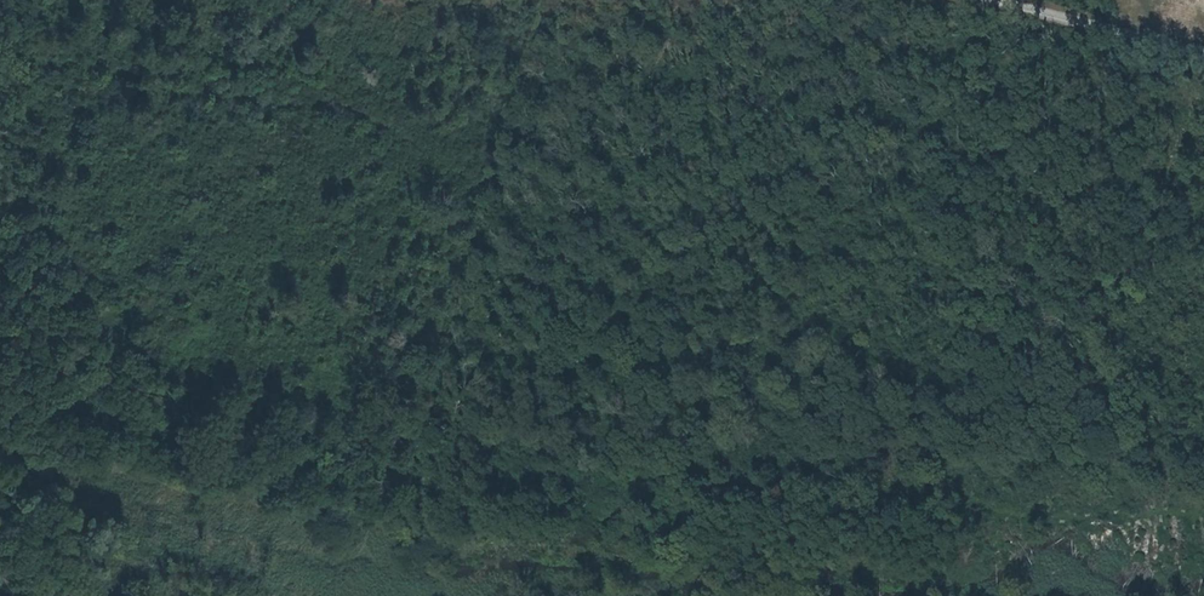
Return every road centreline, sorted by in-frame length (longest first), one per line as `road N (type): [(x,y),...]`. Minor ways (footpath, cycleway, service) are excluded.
road 1 (track): [(0,403),(166,448),(663,516),(733,479),(1169,527),(1203,548)]
road 2 (track): [(0,333),(547,444),(577,403),(573,263),(678,23),(700,0)]
road 3 (unclassified): [(1011,0),(1203,50)]

